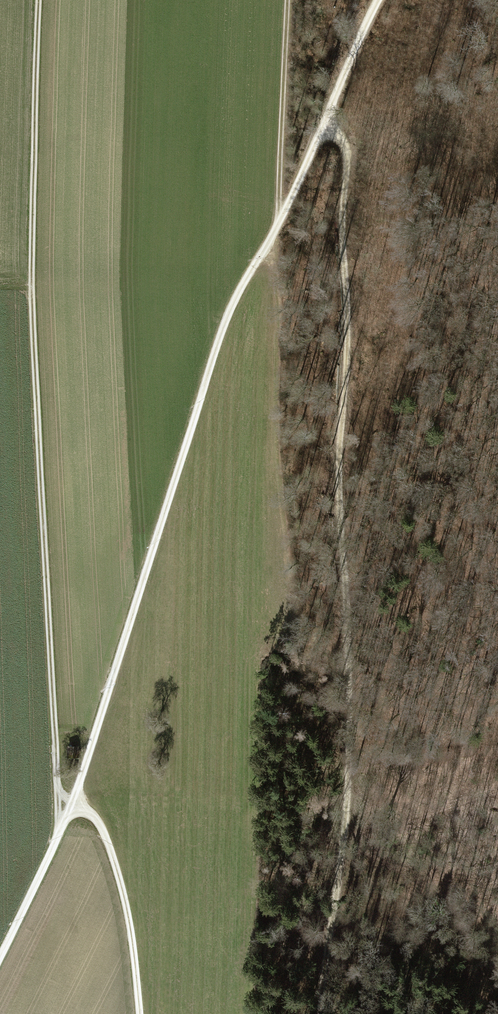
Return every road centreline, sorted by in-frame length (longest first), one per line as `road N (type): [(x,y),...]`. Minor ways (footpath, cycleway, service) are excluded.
road 1 (track): [(379,0),(232,309),(72,805),(92,816),(109,844),(136,956),(141,1013)]
road 2 (track): [(0,961),(72,805),(60,799),(55,749),(31,284),(39,0)]
road 3 (track): [(325,124),(346,151),(343,759),(315,1013)]
road 4 (track): [(288,0),(278,220)]

